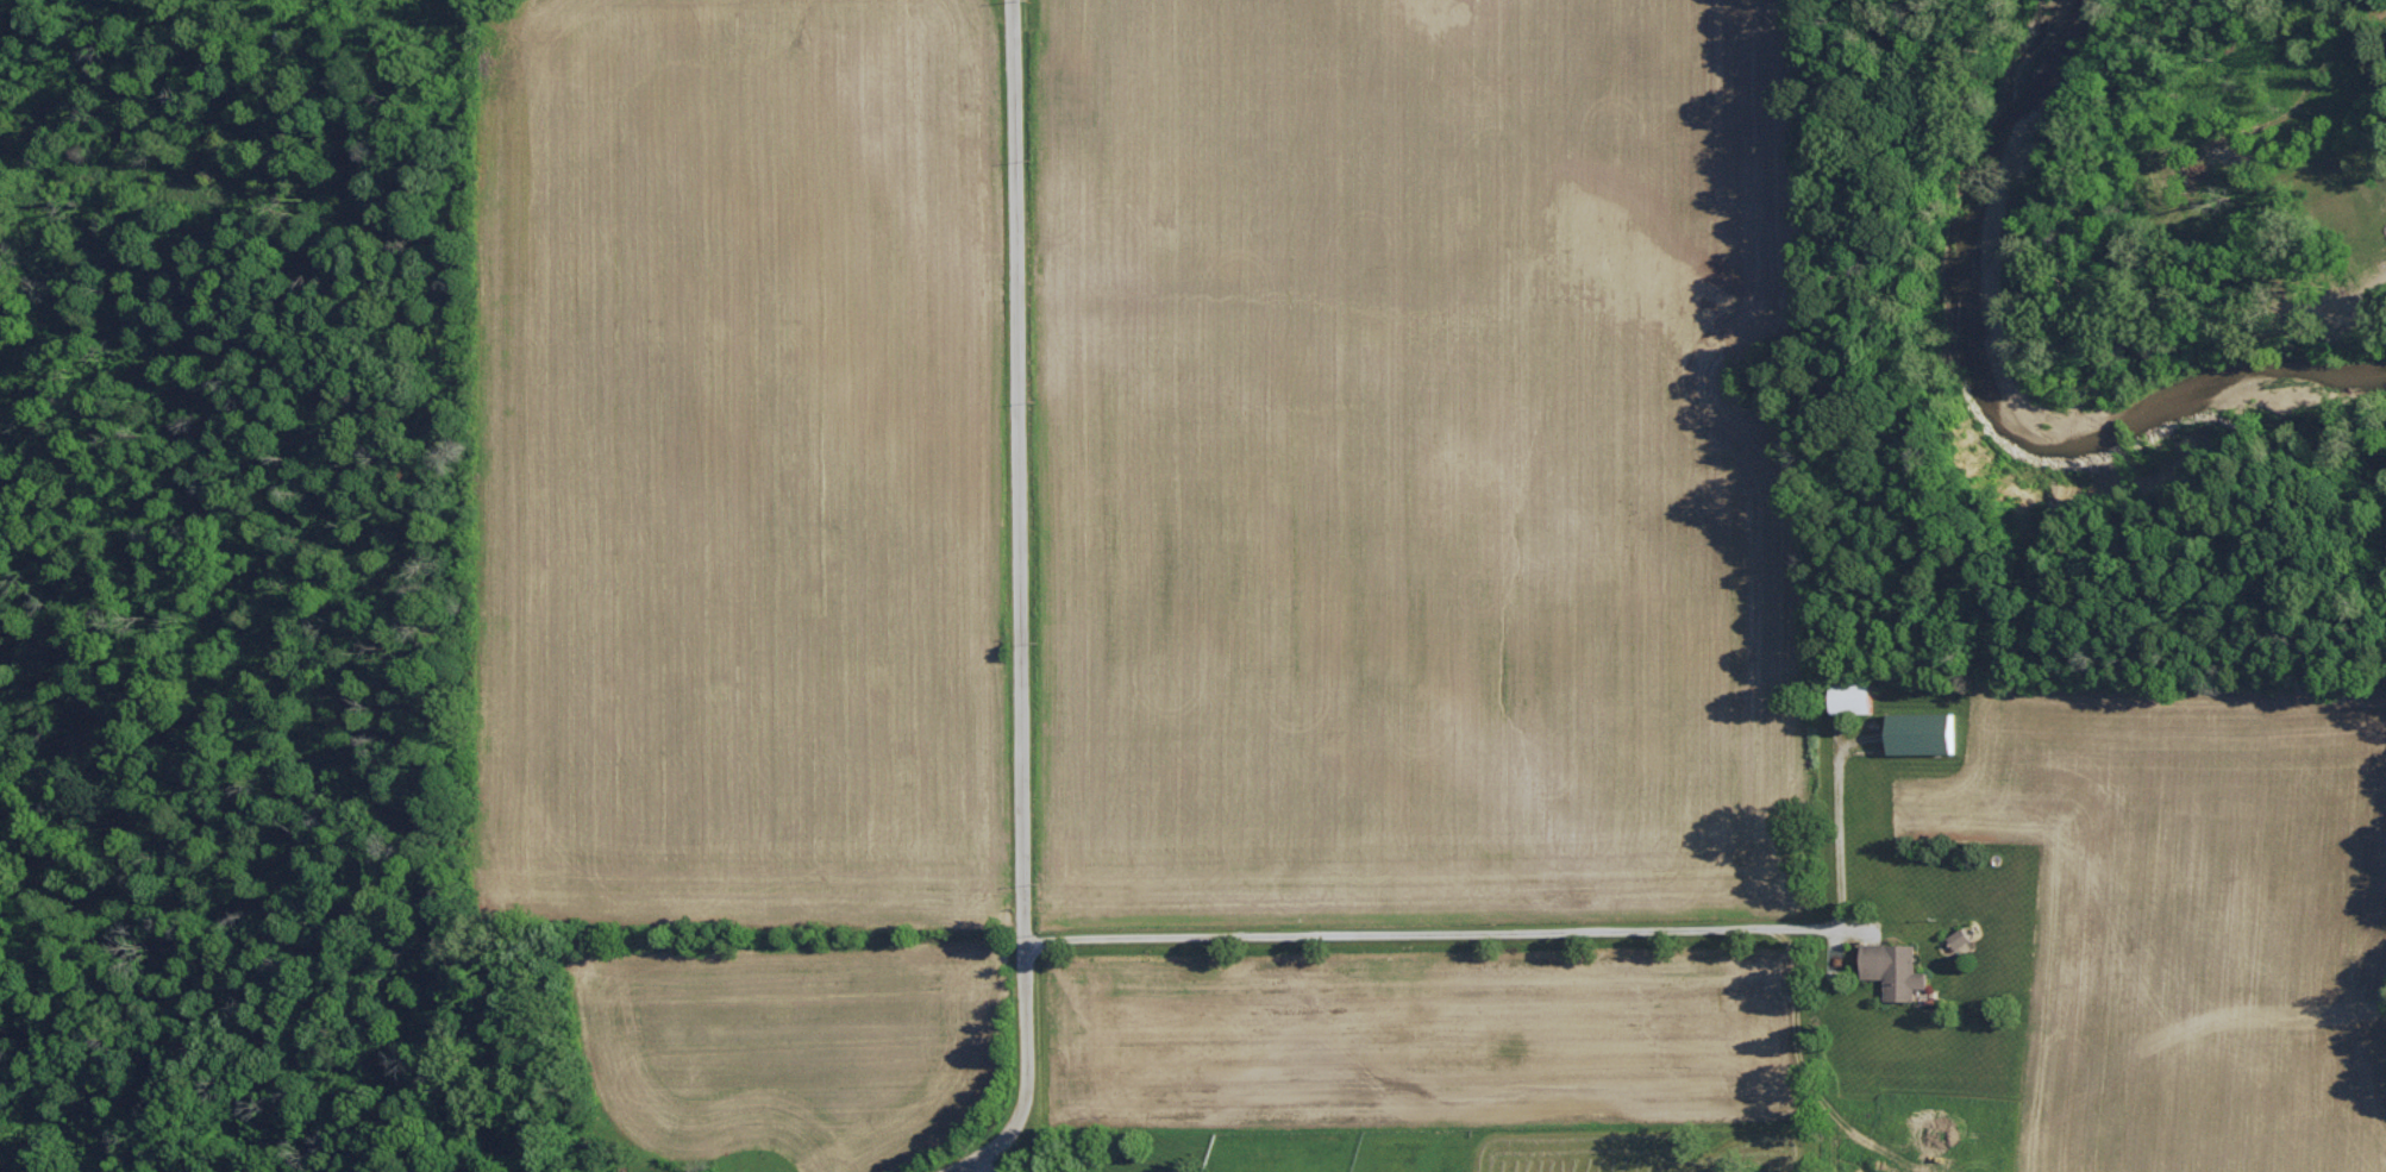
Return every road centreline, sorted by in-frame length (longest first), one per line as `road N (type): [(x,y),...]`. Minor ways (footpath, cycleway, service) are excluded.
road 1 (residential): [(953,1171),(1002,1140),(1020,1117),(1027,1089),(1011,0)]

